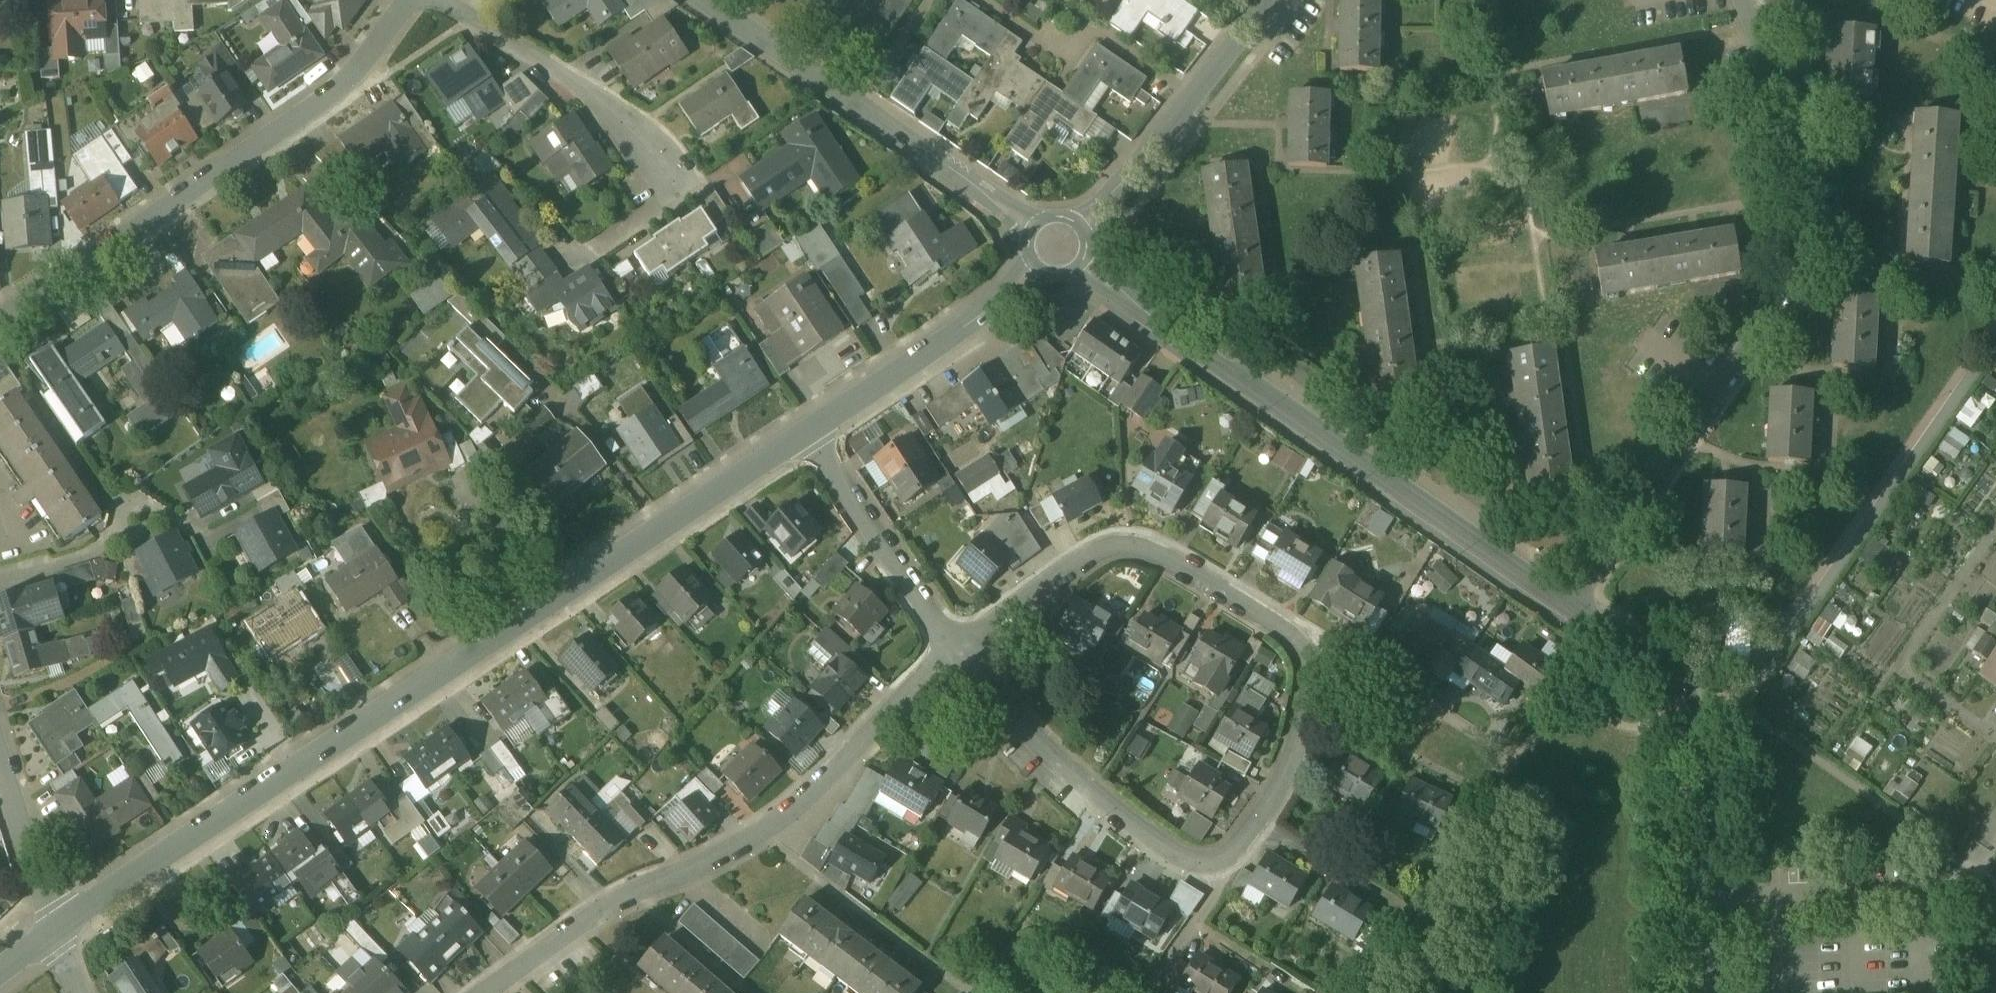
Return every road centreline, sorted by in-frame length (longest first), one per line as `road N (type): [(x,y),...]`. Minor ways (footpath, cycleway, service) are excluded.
road 1 (residential): [(806,435),(57,927)]
road 2 (residential): [(953,647),(1079,558),(1126,544),(1175,558),(1296,638),(1308,683),(1296,747),(1262,819),(1243,846),(1218,861),(1177,853),(1061,762)]
road 3 (residential): [(1573,601),(1722,391),(1797,259),(1808,193),(1791,109),(1745,0)]
road 4 (tertiary): [(1573,601),(1085,261)]
road 5 (residential): [(488,992),(585,918),(764,835),(953,647)]
road 6 (residential): [(412,0),(336,92),(0,320)]
road 7 (tertiary): [(1716,992),(1712,756),(1699,716),(1679,685),(1573,601)]
road 8 (residential): [(438,0),(612,103),(682,193),(603,246)]
road 9 (tertiary): [(1034,226),(706,0)]
road 10 (residential): [(1266,0),(1082,226)]
road 11 (residential): [(1036,266),(1006,297),(806,435)]
road 12 (residential): [(953,647),(806,435)]
road 13 (residential): [(0,752),(57,927)]
road 14 (residential): [(1061,762),(953,647)]

